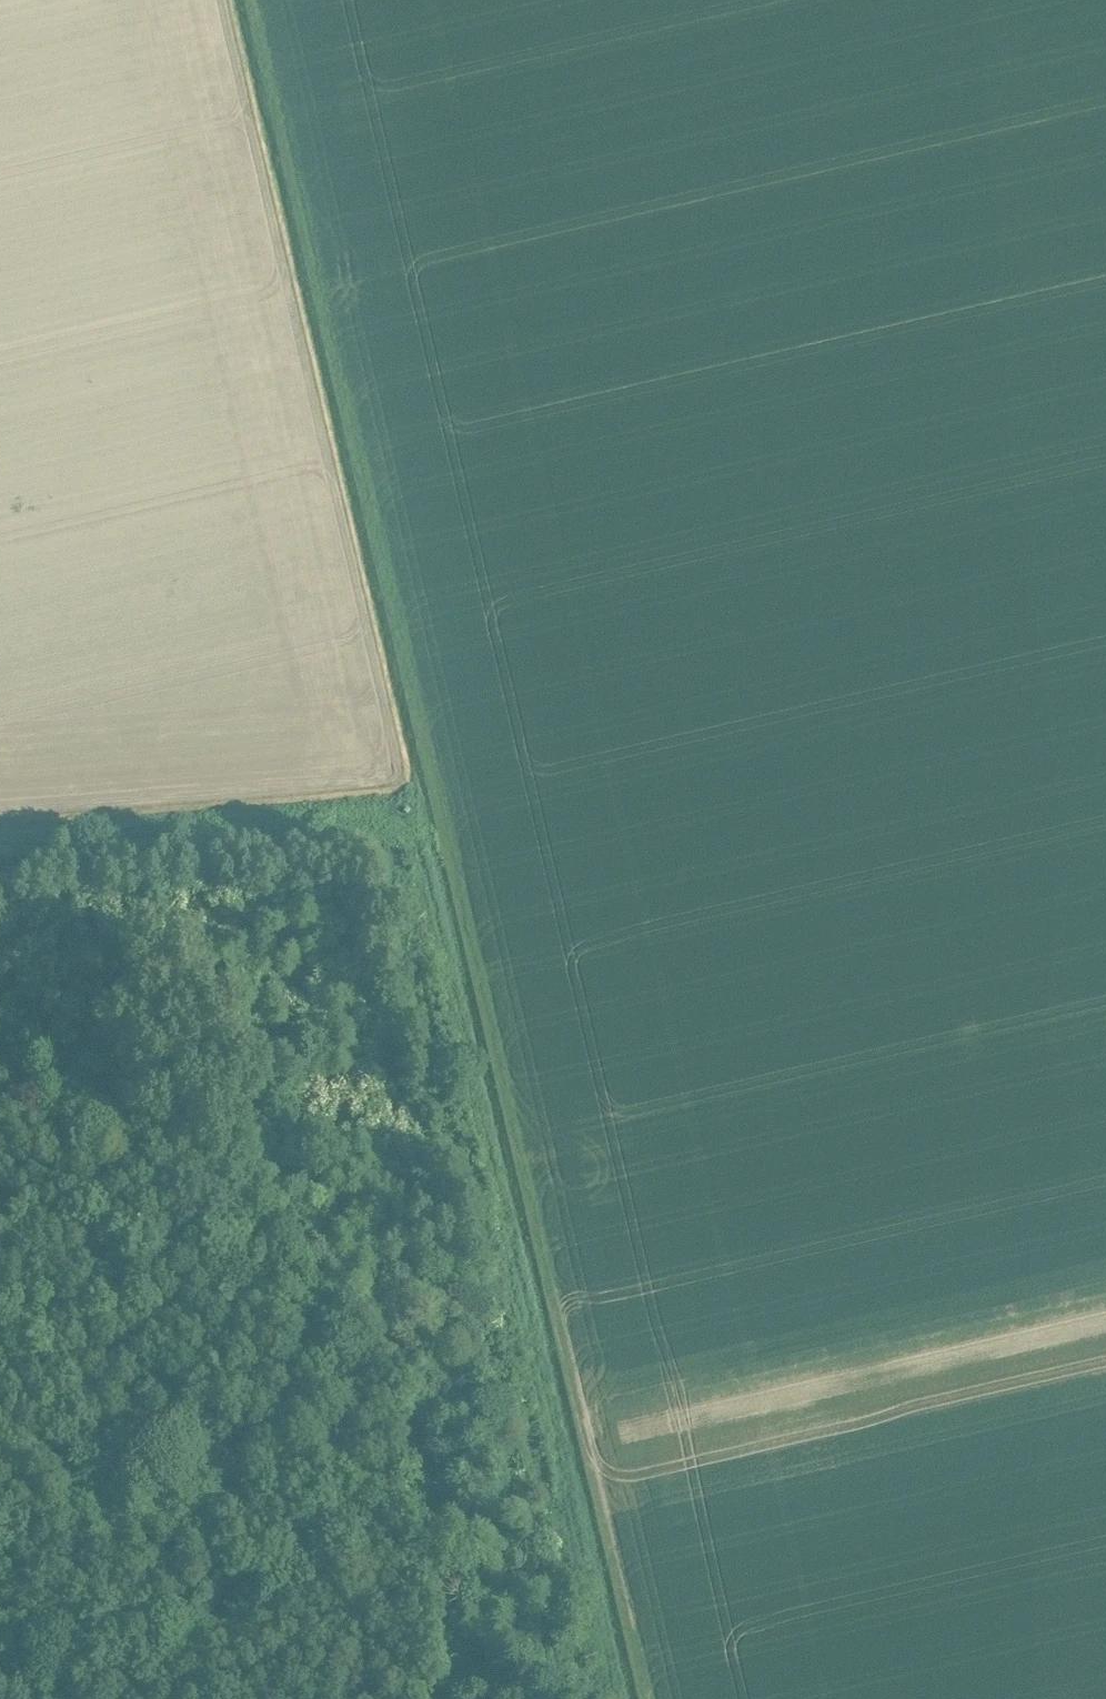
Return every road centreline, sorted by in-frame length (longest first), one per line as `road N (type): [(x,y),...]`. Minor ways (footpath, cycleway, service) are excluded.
road 1 (track): [(121,1698),(143,1674),(304,1557),(320,1521),(323,1392),(298,1262),(280,1213),(251,1184),(0,1073)]

